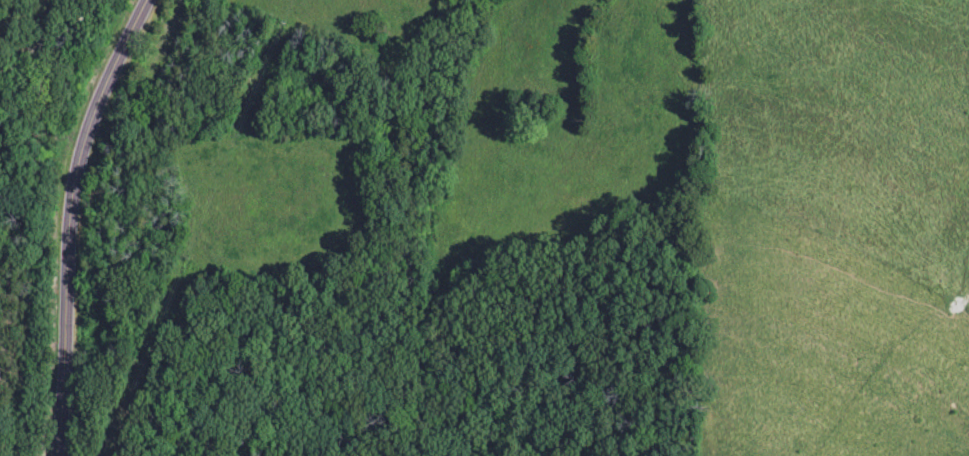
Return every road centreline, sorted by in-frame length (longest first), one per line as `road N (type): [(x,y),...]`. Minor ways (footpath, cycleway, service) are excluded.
road 1 (secondary): [(147,0),(93,117),(70,203),(57,455)]
road 2 (residential): [(108,0),(0,75)]

